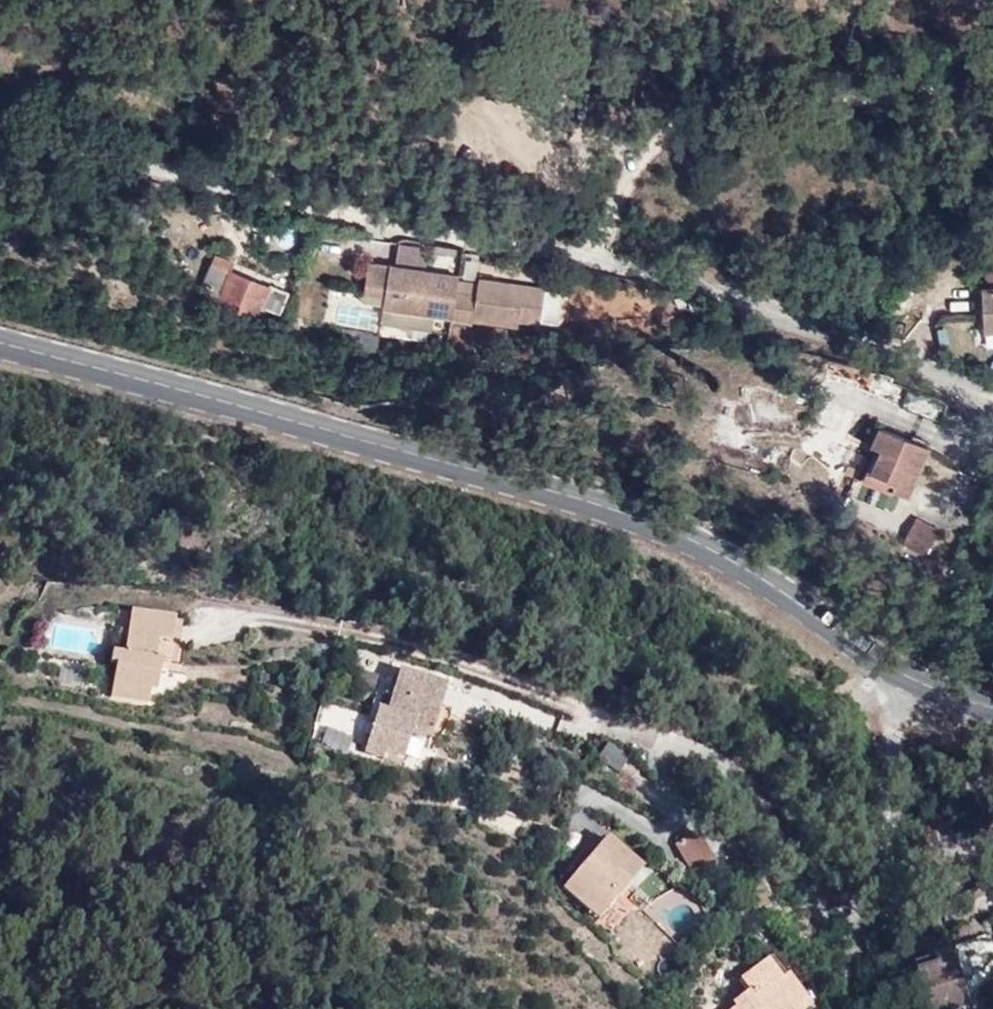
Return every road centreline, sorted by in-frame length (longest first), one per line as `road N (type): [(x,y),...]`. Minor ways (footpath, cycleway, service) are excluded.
road 1 (primary): [(992,706),(870,655),(766,577),(688,538),(0,341)]
road 2 (unclassified): [(992,397),(585,258),(258,193),(90,151),(0,114)]
road 3 (track): [(585,258),(664,126),(992,72)]

